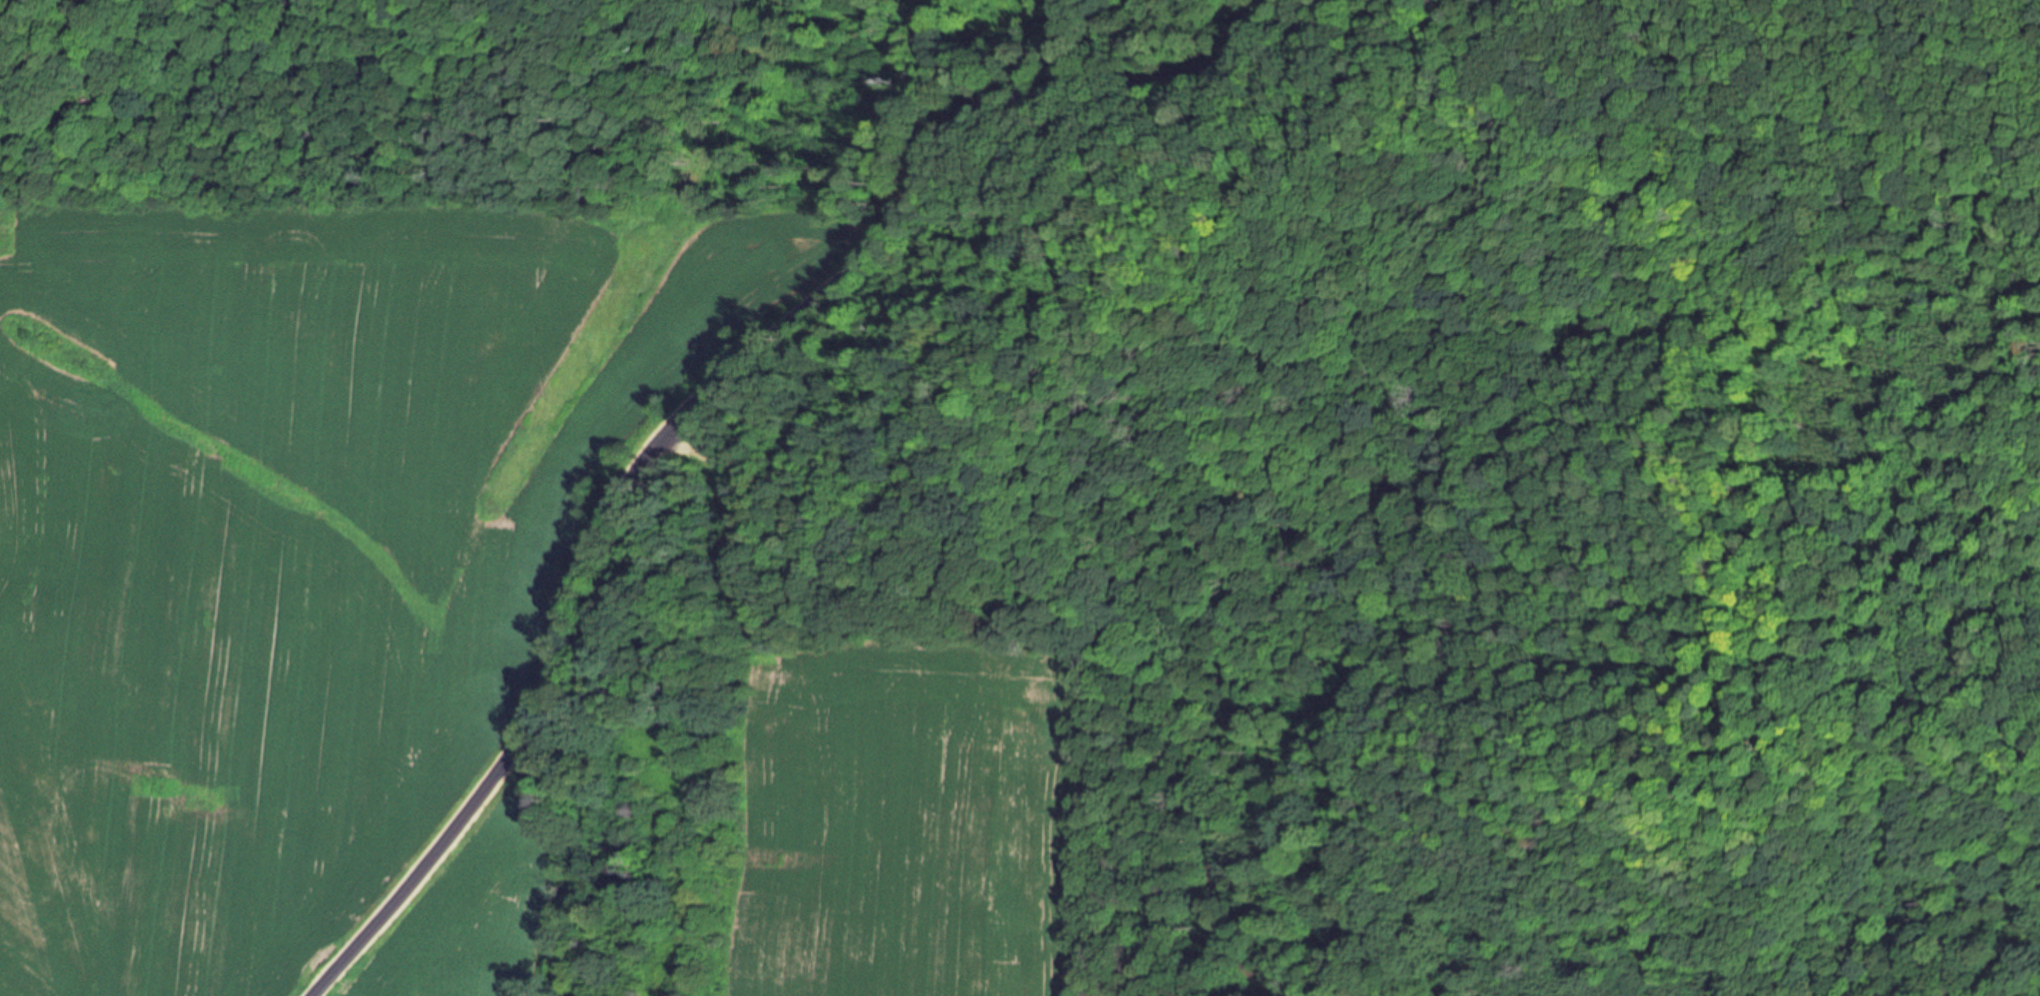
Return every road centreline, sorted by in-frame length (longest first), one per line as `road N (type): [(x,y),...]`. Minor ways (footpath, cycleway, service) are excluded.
road 1 (residential): [(315,995),(526,728),(634,471),(735,364),(811,299),(882,199)]
road 2 (residential): [(882,199),(898,142),(951,106),(1193,73),(1243,27),(1234,0)]

